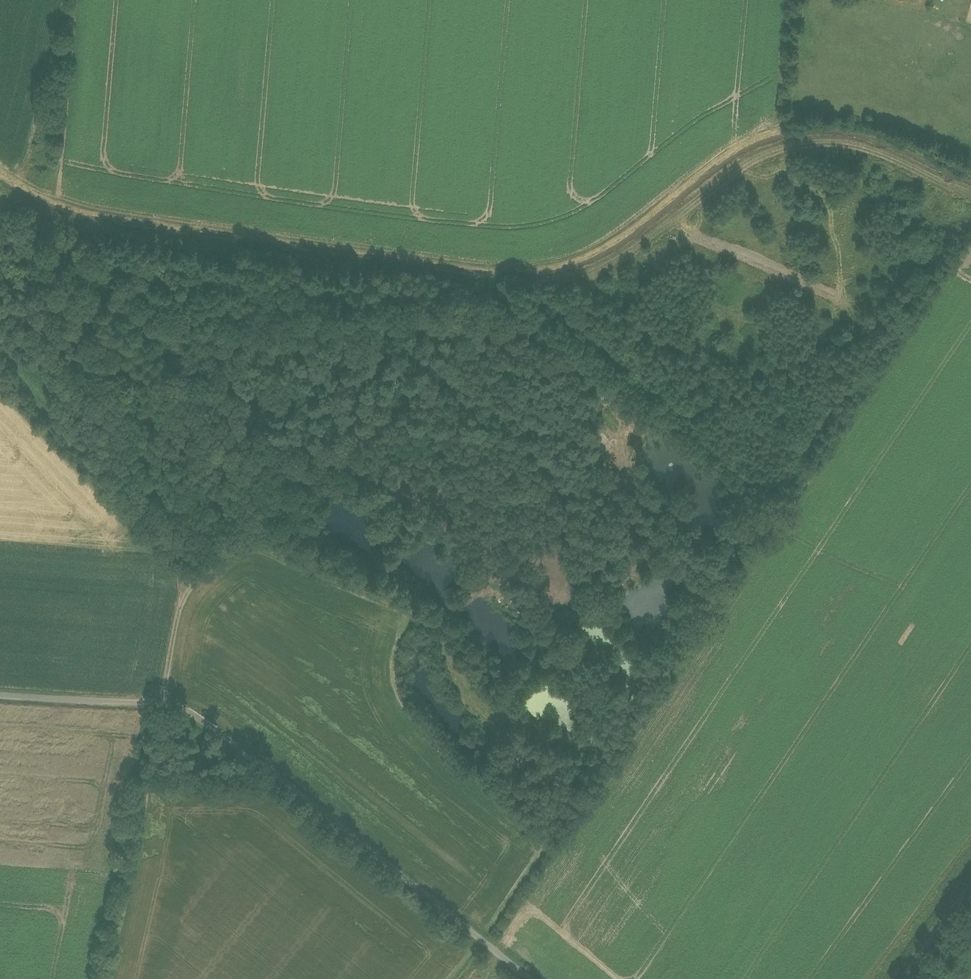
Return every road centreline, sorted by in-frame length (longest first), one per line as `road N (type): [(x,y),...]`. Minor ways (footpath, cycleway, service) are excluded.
road 1 (track): [(0,696),(161,703),(190,712),(528,978)]
road 2 (track): [(161,703),(183,608),(232,543),(270,542),(431,618)]

